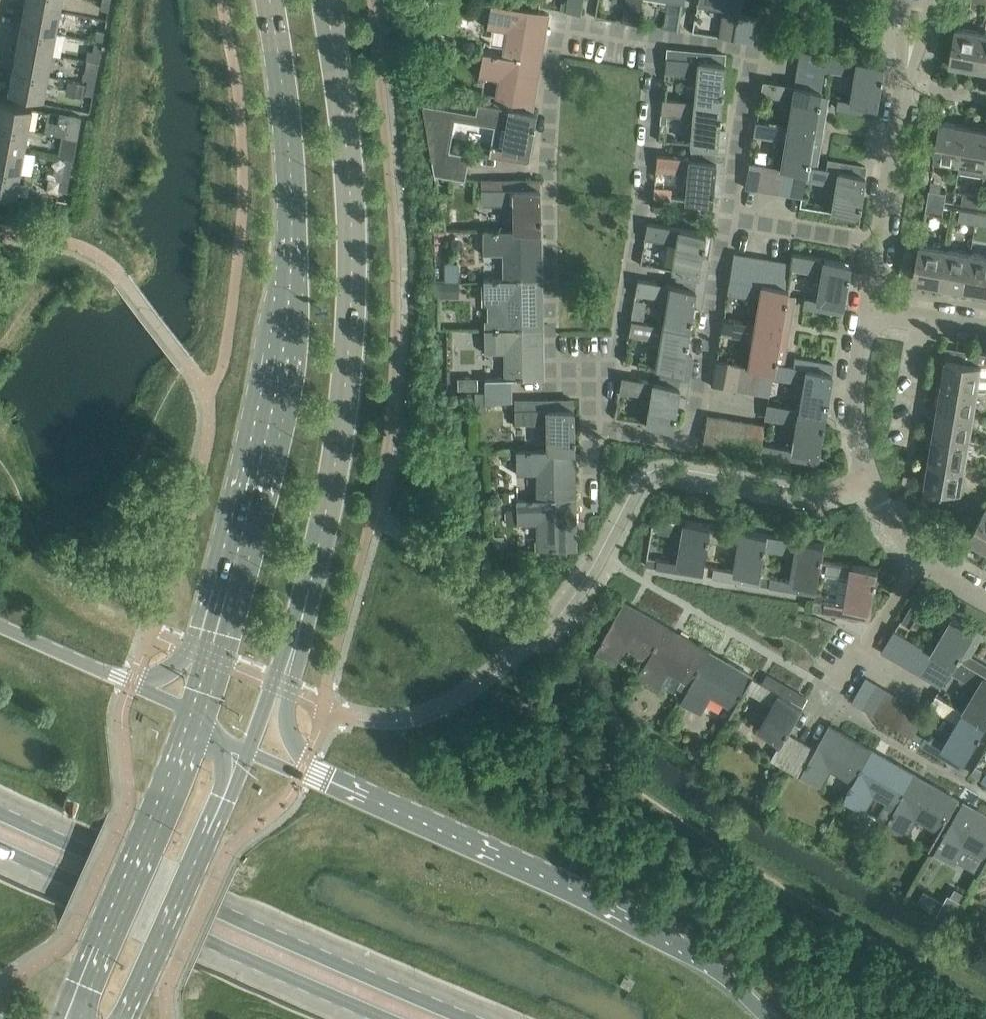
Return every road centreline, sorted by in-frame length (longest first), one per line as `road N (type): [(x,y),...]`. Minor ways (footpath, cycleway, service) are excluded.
road 1 (tertiary): [(268,0),(291,188),(288,306),(226,594)]
road 2 (tertiary): [(304,594),(342,425),(348,334),(348,202),(328,0)]
road 3 (secondary): [(776,1018),(624,911),(303,768)]
road 4 (secondary): [(471,1018),(0,811)]
road 5 (residential): [(657,35),(558,30),(549,314),(556,386),(591,407)]
road 6 (secondary): [(0,851),(389,1018)]
road 7 (residential): [(591,407),(620,332),(642,215),(657,35)]
road 8 (residential): [(591,407),(615,430),(674,441),(689,433),(734,218)]
road 9 (secondary): [(198,717),(67,1018)]
road 10 (secondary): [(126,1018),(252,750)]
road 11 (residential): [(921,553),(868,479),(856,374),(867,307)]
road 12 (residential): [(734,218),(751,60),(720,44),(657,35)]
road 13 (residential): [(824,718),(921,553)]
road 14 (secondary): [(303,768),(287,721),(306,635),(304,594)]
road 15 (tertiary): [(252,750),(304,594)]
road 16 (residential): [(879,239),(906,83)]
road 17 (secondary): [(133,684),(0,621)]
road 18 (residential): [(879,239),(734,218)]
road 19 (residential): [(912,461),(932,317)]
road 20 (secondary): [(226,594),(175,665),(133,684)]
road 21 (tertiary): [(226,594),(198,717)]

